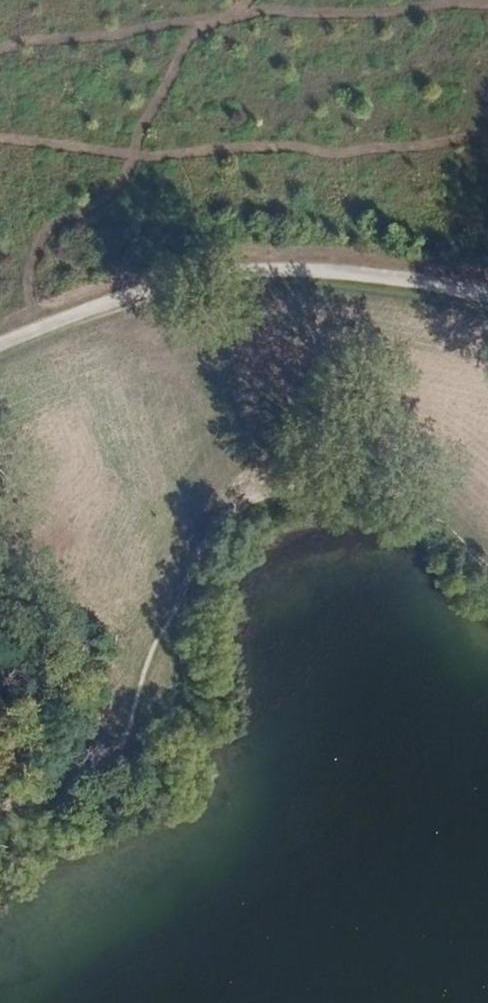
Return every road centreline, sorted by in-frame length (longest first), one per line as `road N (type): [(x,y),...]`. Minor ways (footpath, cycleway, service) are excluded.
road 1 (track): [(0,343),(133,292),(232,272),(363,274),(487,296)]

